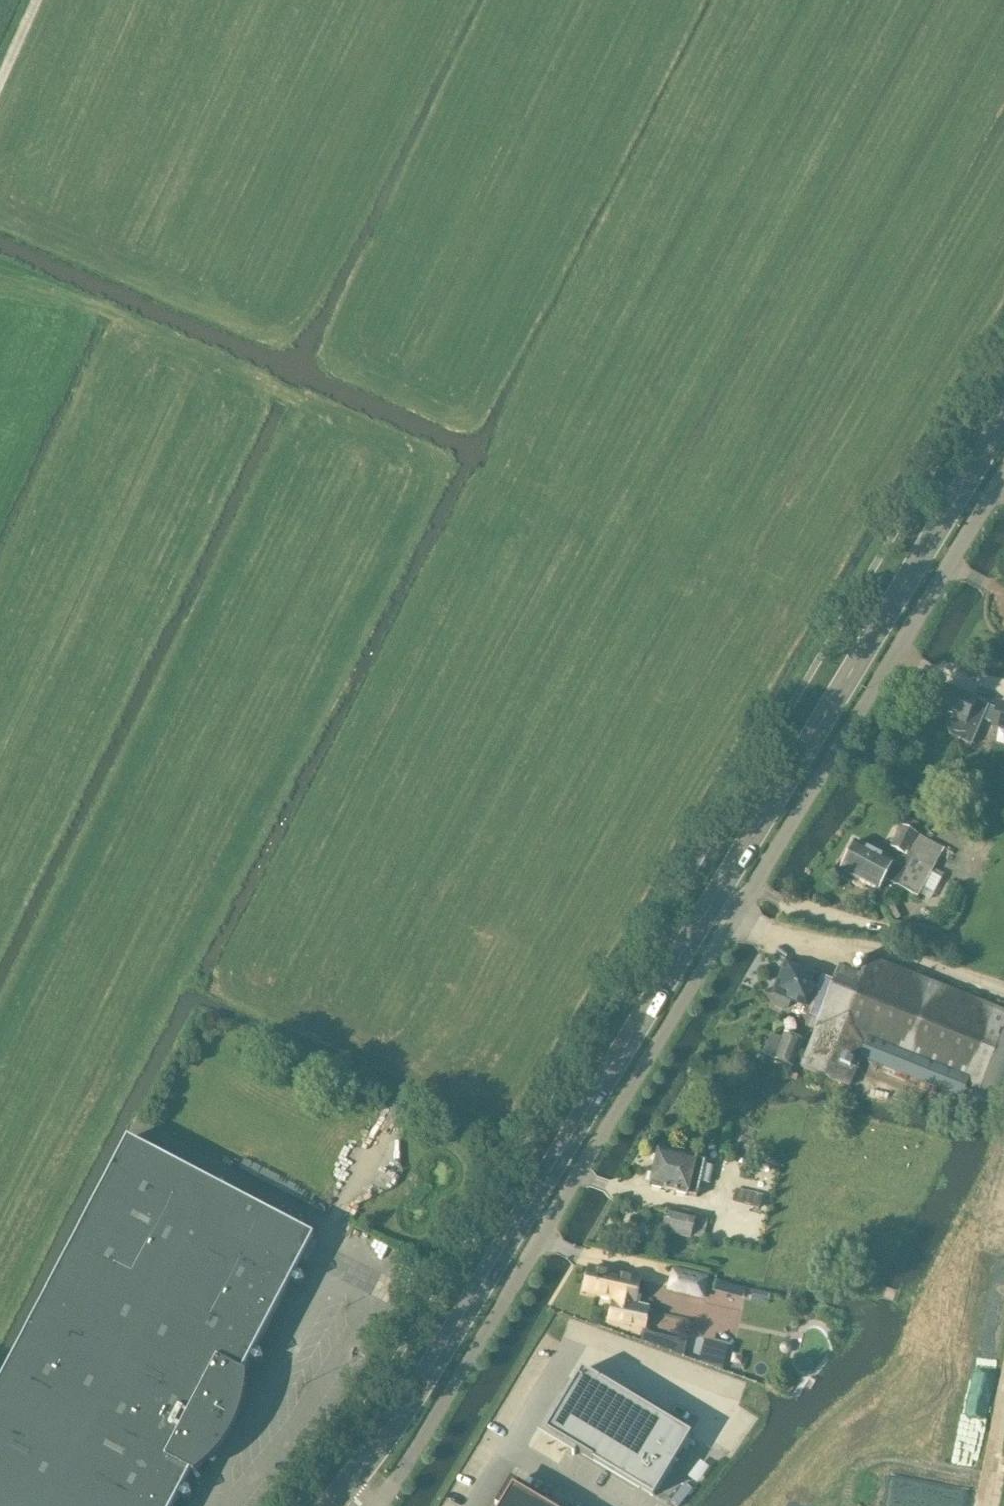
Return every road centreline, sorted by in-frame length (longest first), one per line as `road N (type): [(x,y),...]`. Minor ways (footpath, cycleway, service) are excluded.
road 1 (primary): [(343,1491),(530,1207),(1003,417)]
road 2 (unclassified): [(376,1505),(1003,478)]
road 3 (track): [(1003,1003),(857,950),(731,919)]
road 4 (unclassified): [(477,1505),(571,1351)]

